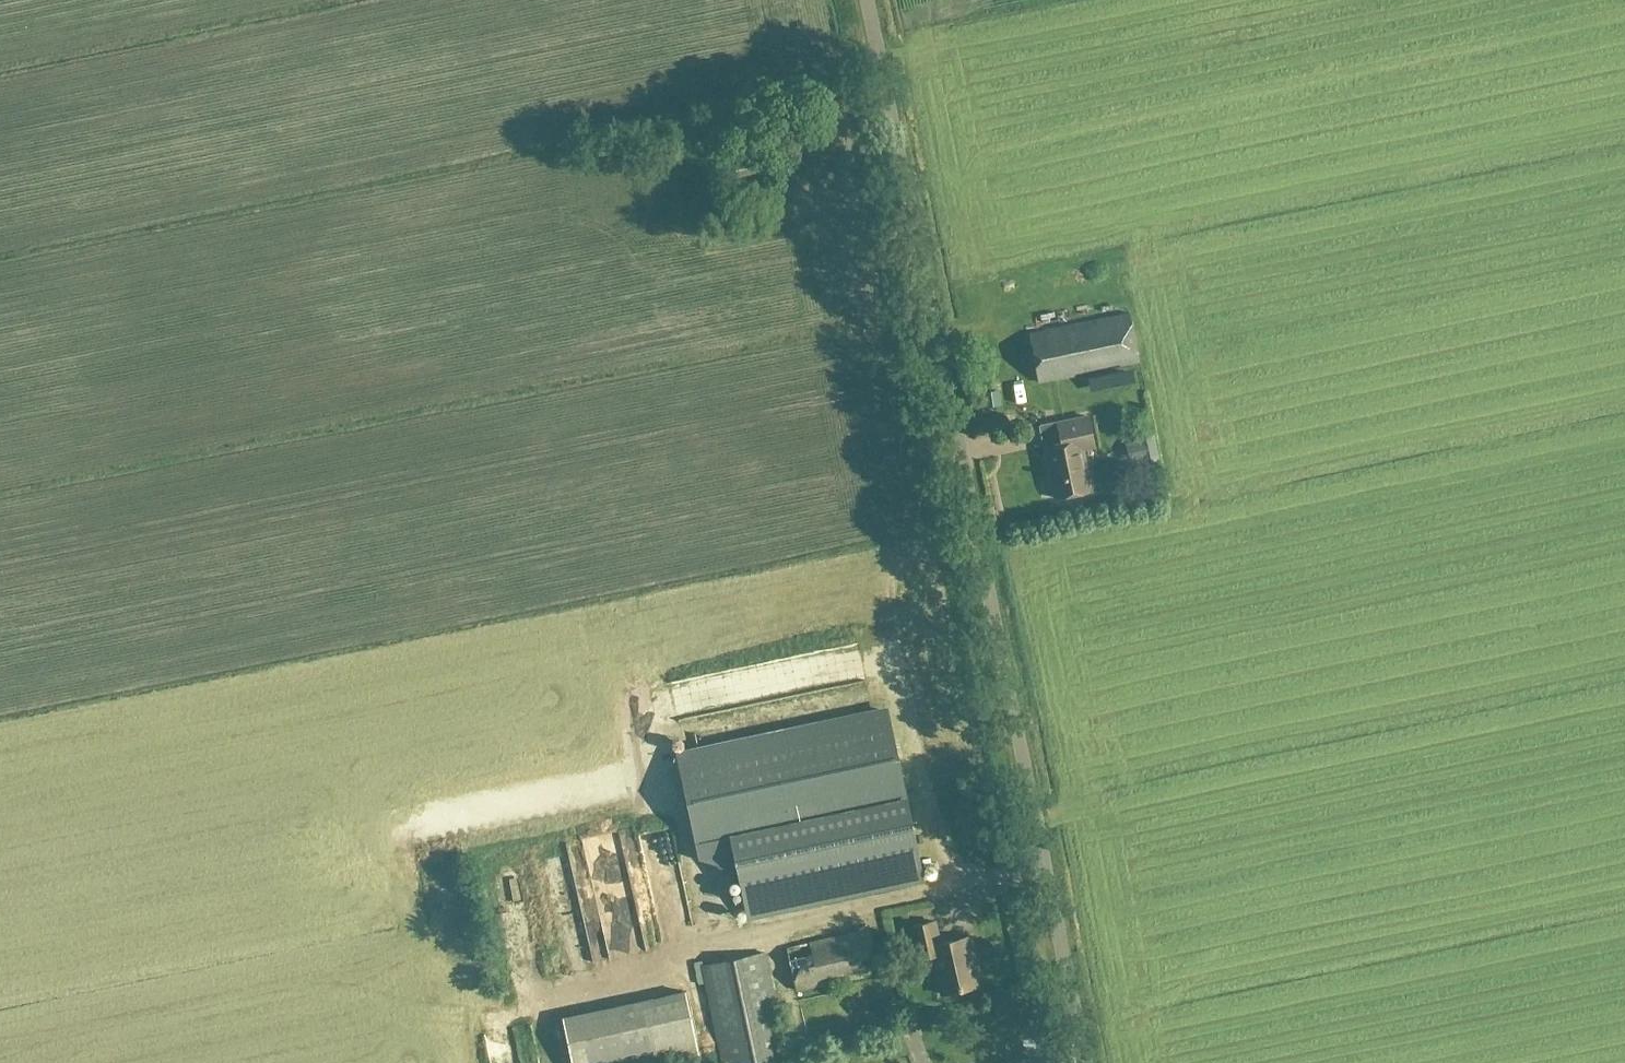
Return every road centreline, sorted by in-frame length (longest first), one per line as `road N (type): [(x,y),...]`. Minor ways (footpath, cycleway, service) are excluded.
road 1 (unclassified): [(1083,1062),(864,0)]

